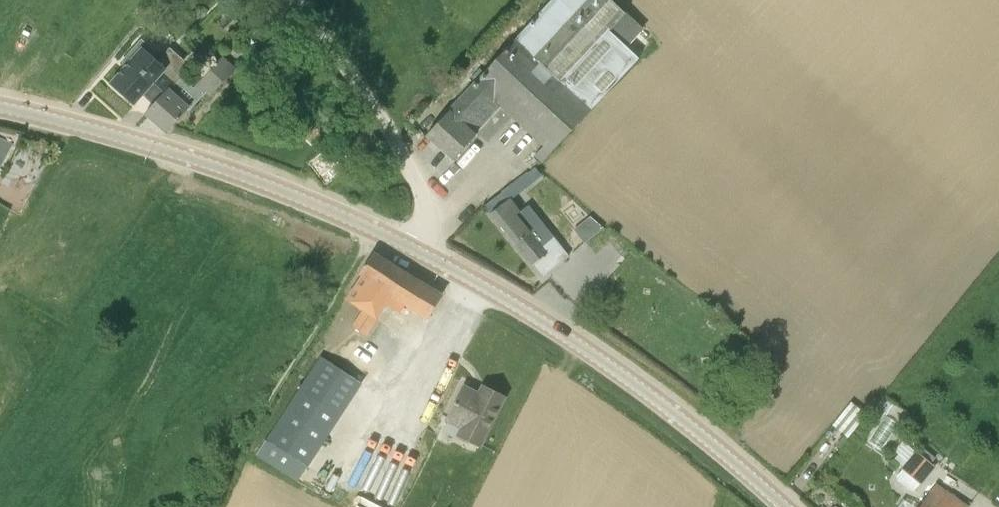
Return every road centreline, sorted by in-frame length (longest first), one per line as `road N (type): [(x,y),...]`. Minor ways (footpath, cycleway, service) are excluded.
road 1 (tertiary): [(789,506),(620,369),(447,266),(226,170),(0,107)]
road 2 (track): [(426,256),(418,183),(301,0)]

